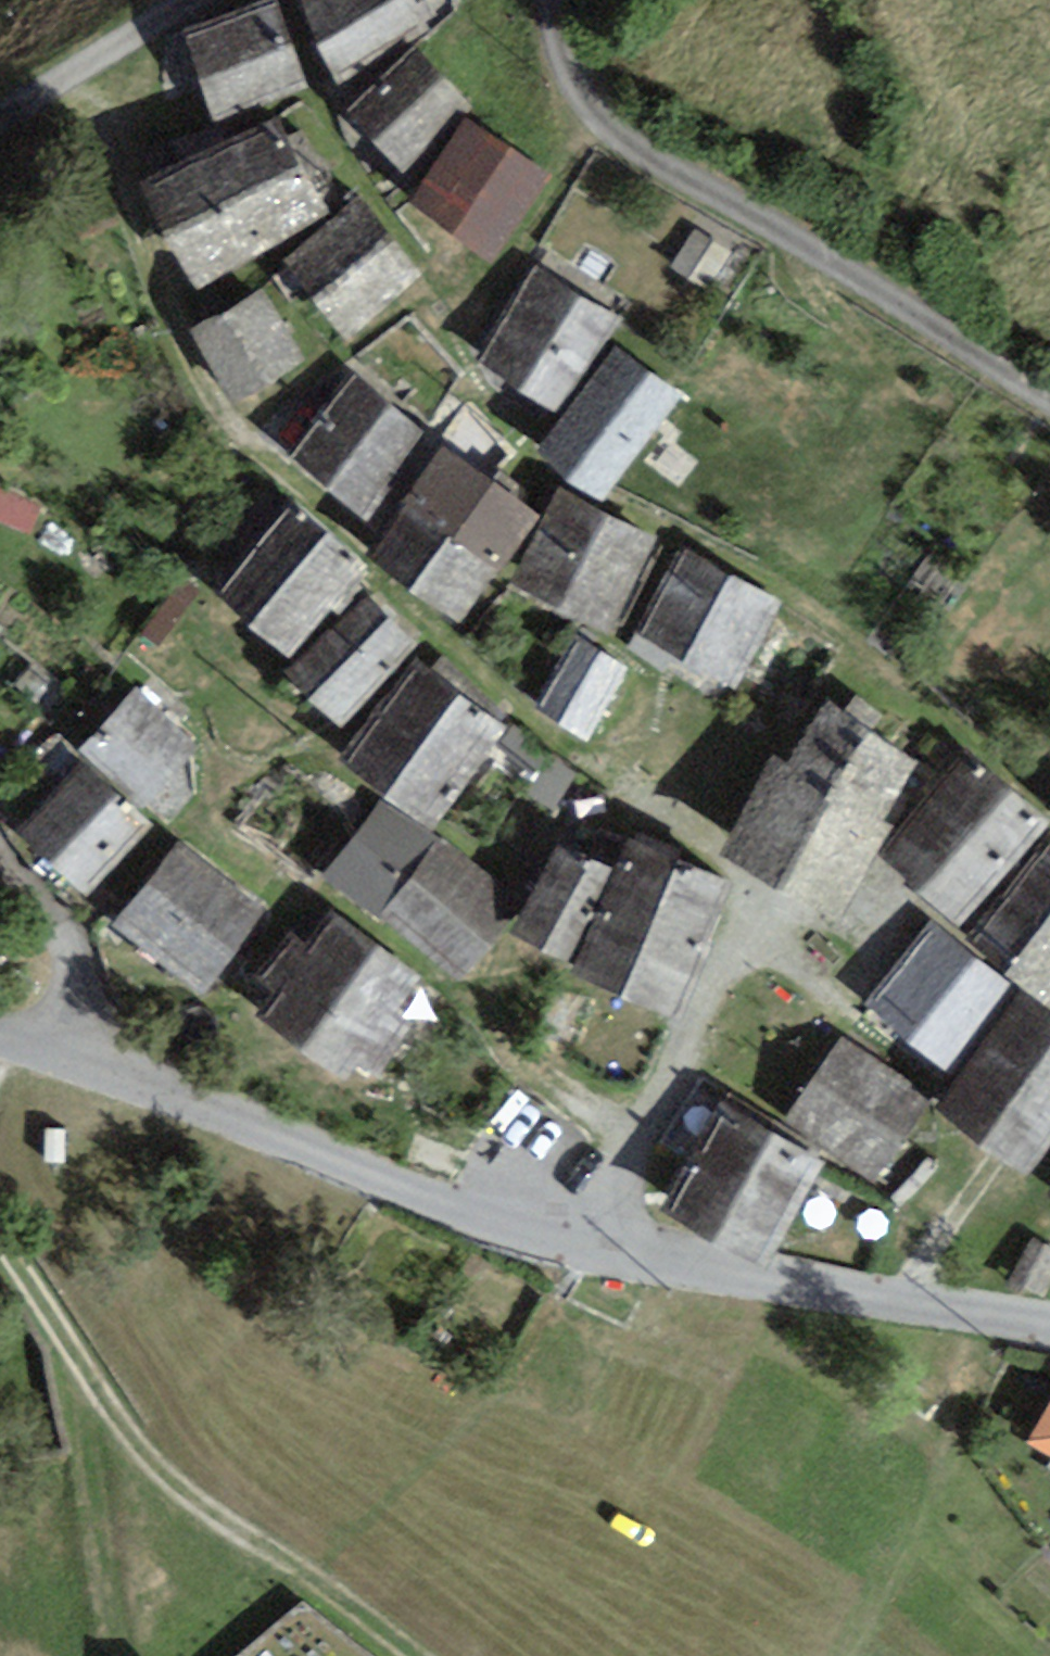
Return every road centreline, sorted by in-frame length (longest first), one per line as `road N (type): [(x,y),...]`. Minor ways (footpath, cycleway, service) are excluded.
road 1 (residential): [(55,1058),(197,1103),(442,1204),(573,1246),(1049,1325)]
road 2 (track): [(1049,408),(577,112),(551,67),(542,0)]
road 3 (track): [(0,1257),(143,1467),(256,1550),(386,1621)]
road 4 (residential): [(0,856),(45,909),(71,964),(70,1019),(55,1058)]
road 5 (residential): [(185,0),(0,116)]

